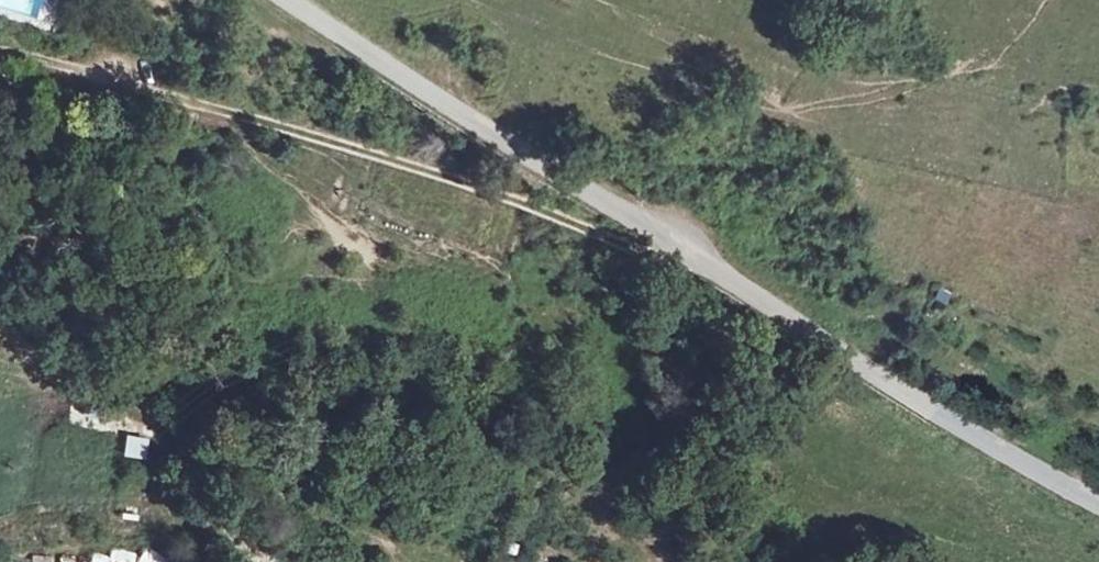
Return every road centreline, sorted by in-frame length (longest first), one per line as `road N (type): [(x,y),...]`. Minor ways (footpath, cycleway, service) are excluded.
road 1 (tertiary): [(290,0),(928,408),(1098,505)]

